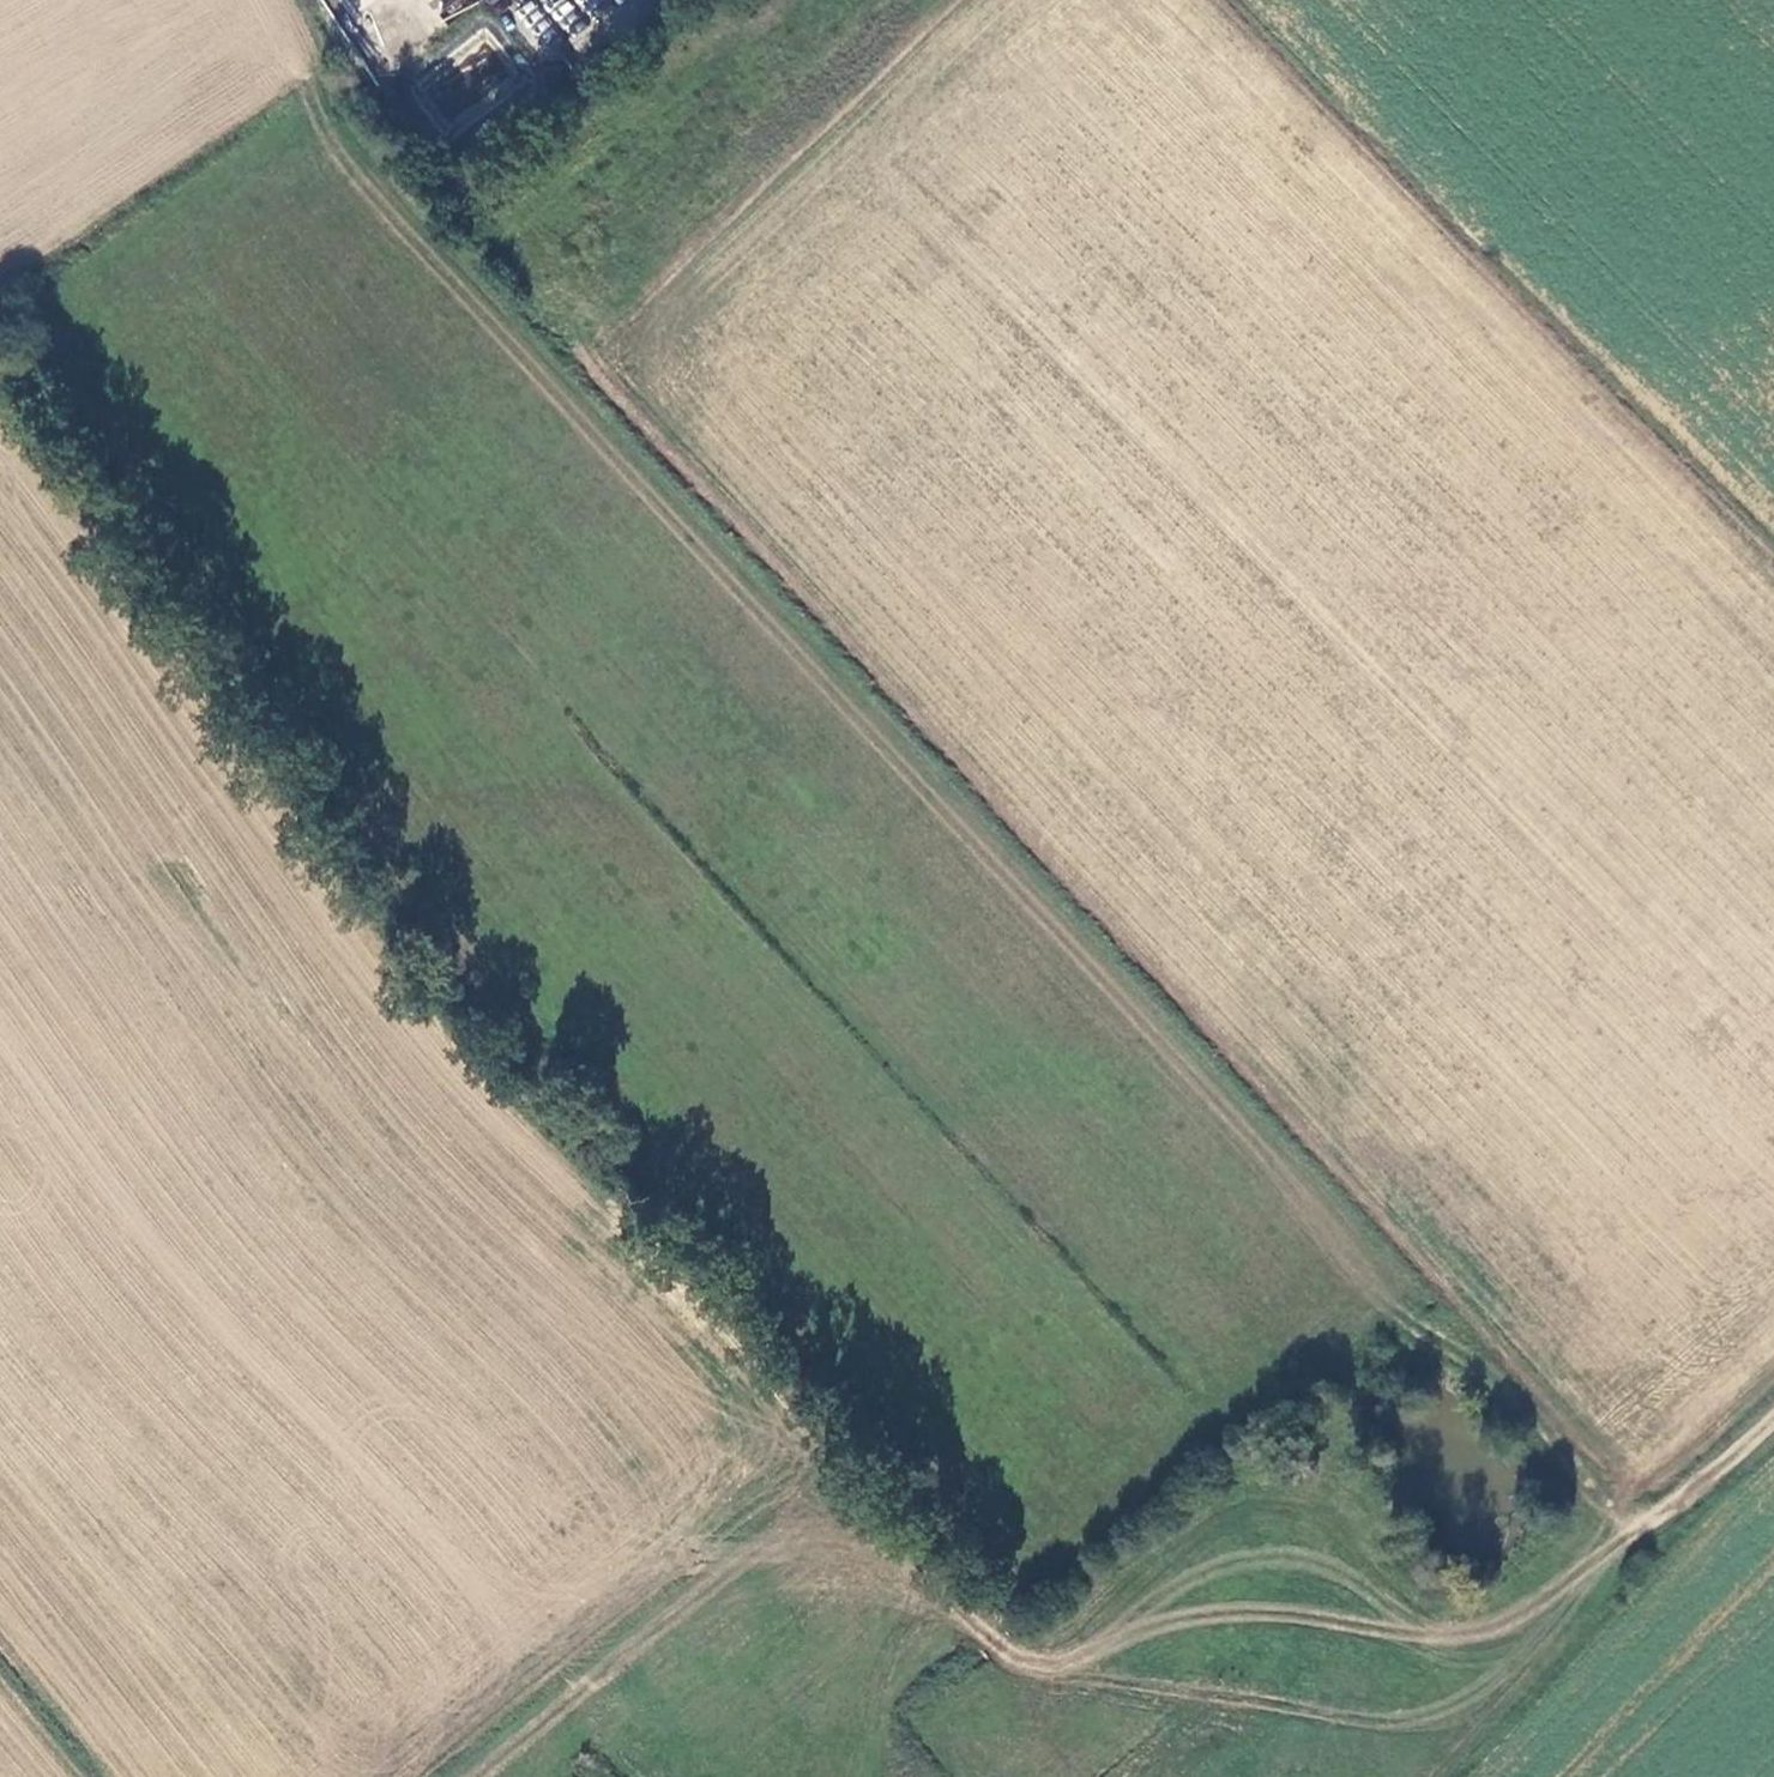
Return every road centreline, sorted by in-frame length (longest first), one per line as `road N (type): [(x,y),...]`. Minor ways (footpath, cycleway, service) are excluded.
road 1 (track): [(1773,1414),(1657,1522)]

